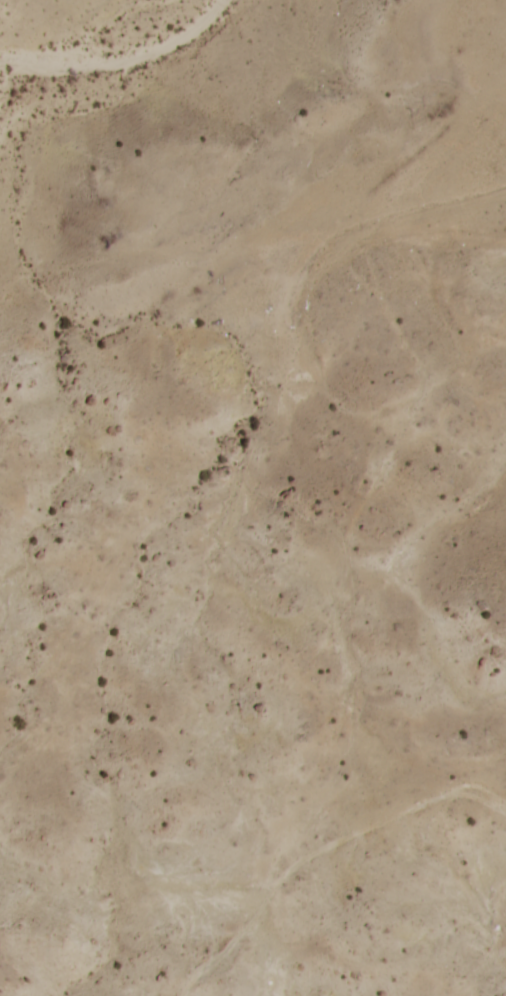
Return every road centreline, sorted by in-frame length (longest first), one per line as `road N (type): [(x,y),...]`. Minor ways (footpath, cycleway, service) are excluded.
road 1 (track): [(78,403),(102,344),(222,365),(305,261),(362,260),(419,285),(485,247),(505,250)]
road 2 (track): [(505,797),(398,818),(288,892),(203,995)]

